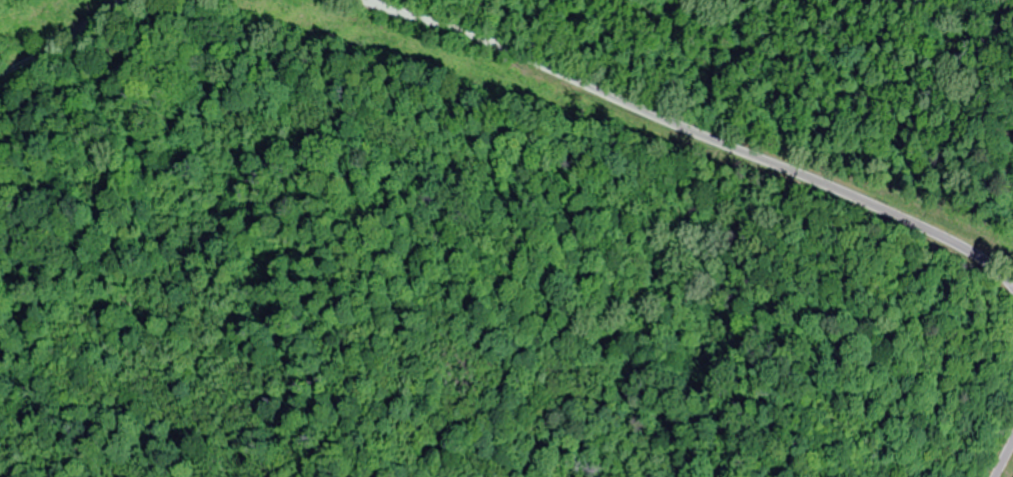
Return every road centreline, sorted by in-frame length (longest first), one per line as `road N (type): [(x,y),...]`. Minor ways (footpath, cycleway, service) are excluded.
road 1 (residential): [(388,9),(247,40),(150,23),(65,42),(0,70)]
road 2 (tertiary): [(1012,292),(953,244),(681,125)]
road 3 (residential): [(681,125),(530,58),(388,9)]

